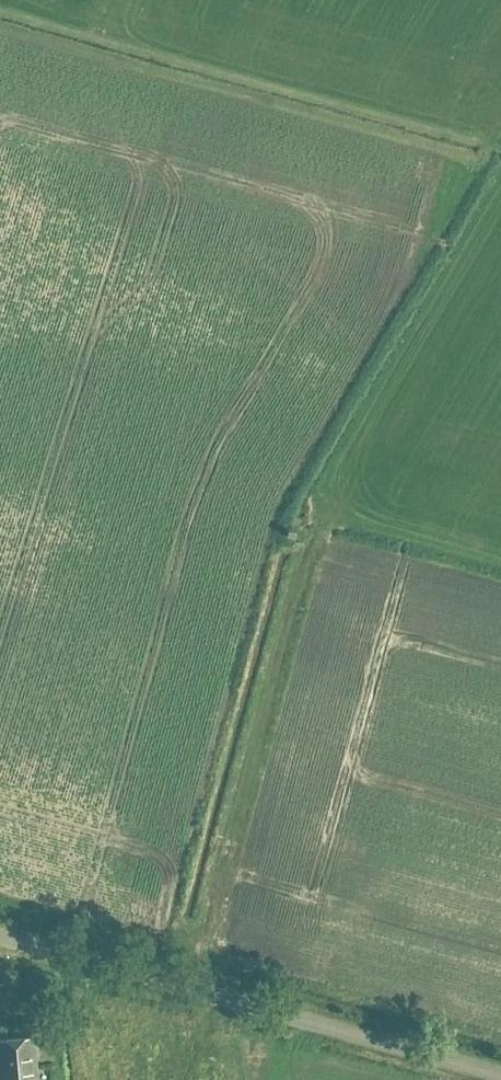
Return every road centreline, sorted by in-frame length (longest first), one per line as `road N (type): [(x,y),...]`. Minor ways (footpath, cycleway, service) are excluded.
road 1 (unclassified): [(500,1076),(0,938)]

